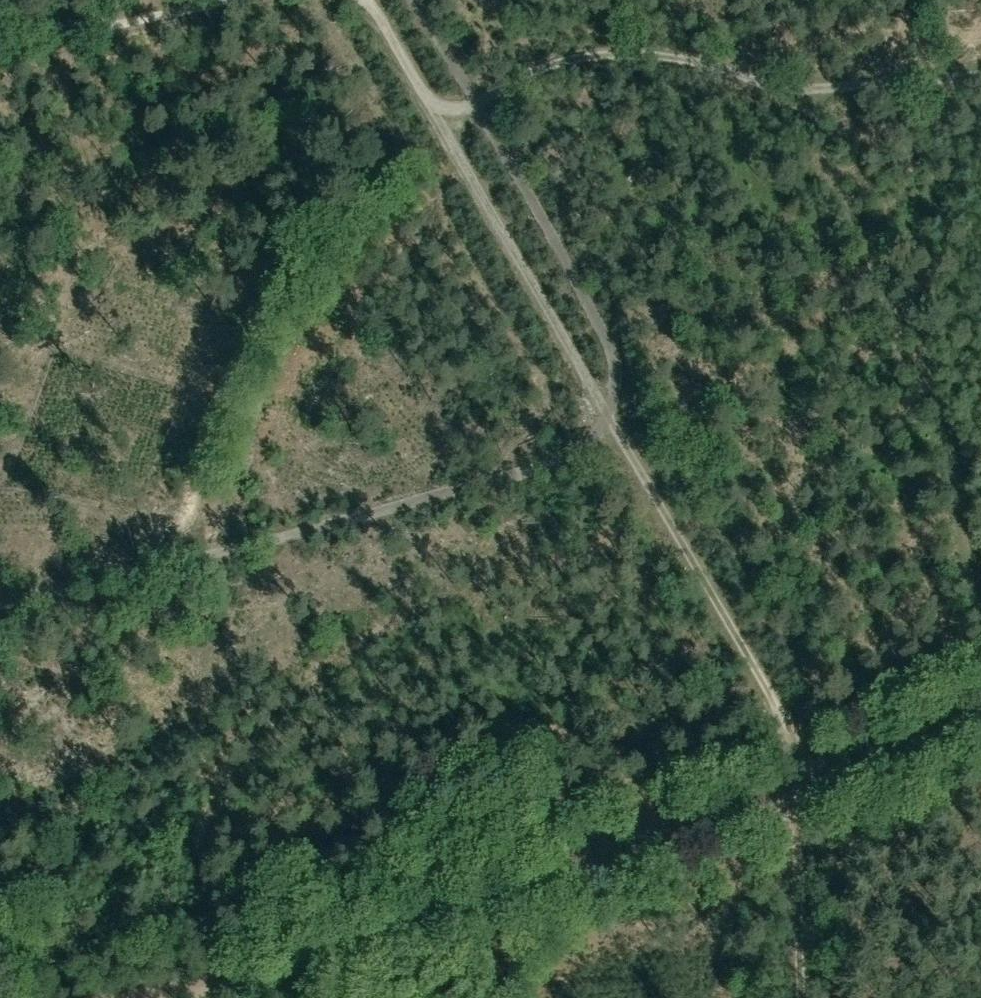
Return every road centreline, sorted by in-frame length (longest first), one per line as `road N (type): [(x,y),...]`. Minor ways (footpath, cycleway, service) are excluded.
road 1 (track): [(0,606),(566,462),(608,423),(616,354),(414,0)]
road 2 (track): [(365,0),(829,785)]
road 3 (unclassified): [(980,714),(741,824),(198,997)]
road 4 (track): [(431,112),(524,63),(591,50),(667,45),(832,75),(980,60)]
road 5 (track): [(980,548),(899,223),(832,75)]
road 6 (track): [(793,997),(787,805)]
road 7 (track): [(0,38),(187,0)]

